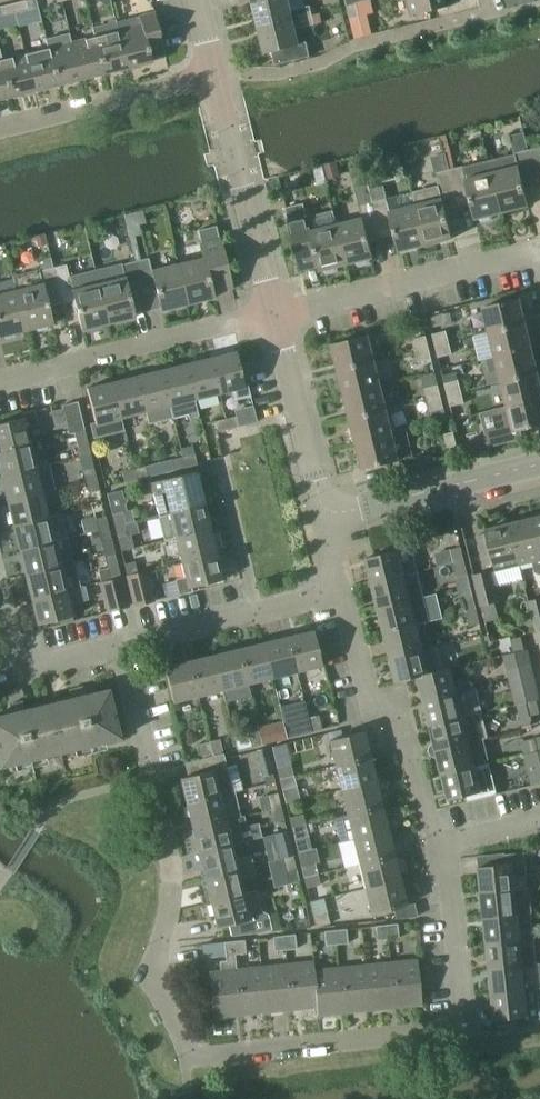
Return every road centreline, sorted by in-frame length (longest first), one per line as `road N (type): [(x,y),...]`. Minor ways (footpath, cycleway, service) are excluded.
road 1 (residential): [(438,846),(459,965),(458,1015),(430,1031),(193,1054),(157,997),(165,860),(122,647)]
road 2 (residential): [(0,390),(278,317)]
road 3 (residential): [(438,846),(404,731),(364,684),(345,593)]
road 4 (residential): [(539,259),(278,317)]
road 5 (tertiary): [(278,317),(218,78)]
road 6 (residential): [(345,593),(122,647)]
road 7 (residential): [(0,130),(218,78)]
road 8 (tertiary): [(327,515),(539,466)]
road 9 (tertiary): [(327,515),(278,317)]
road 10 (residential): [(122,647),(34,669),(14,653),(0,596)]

